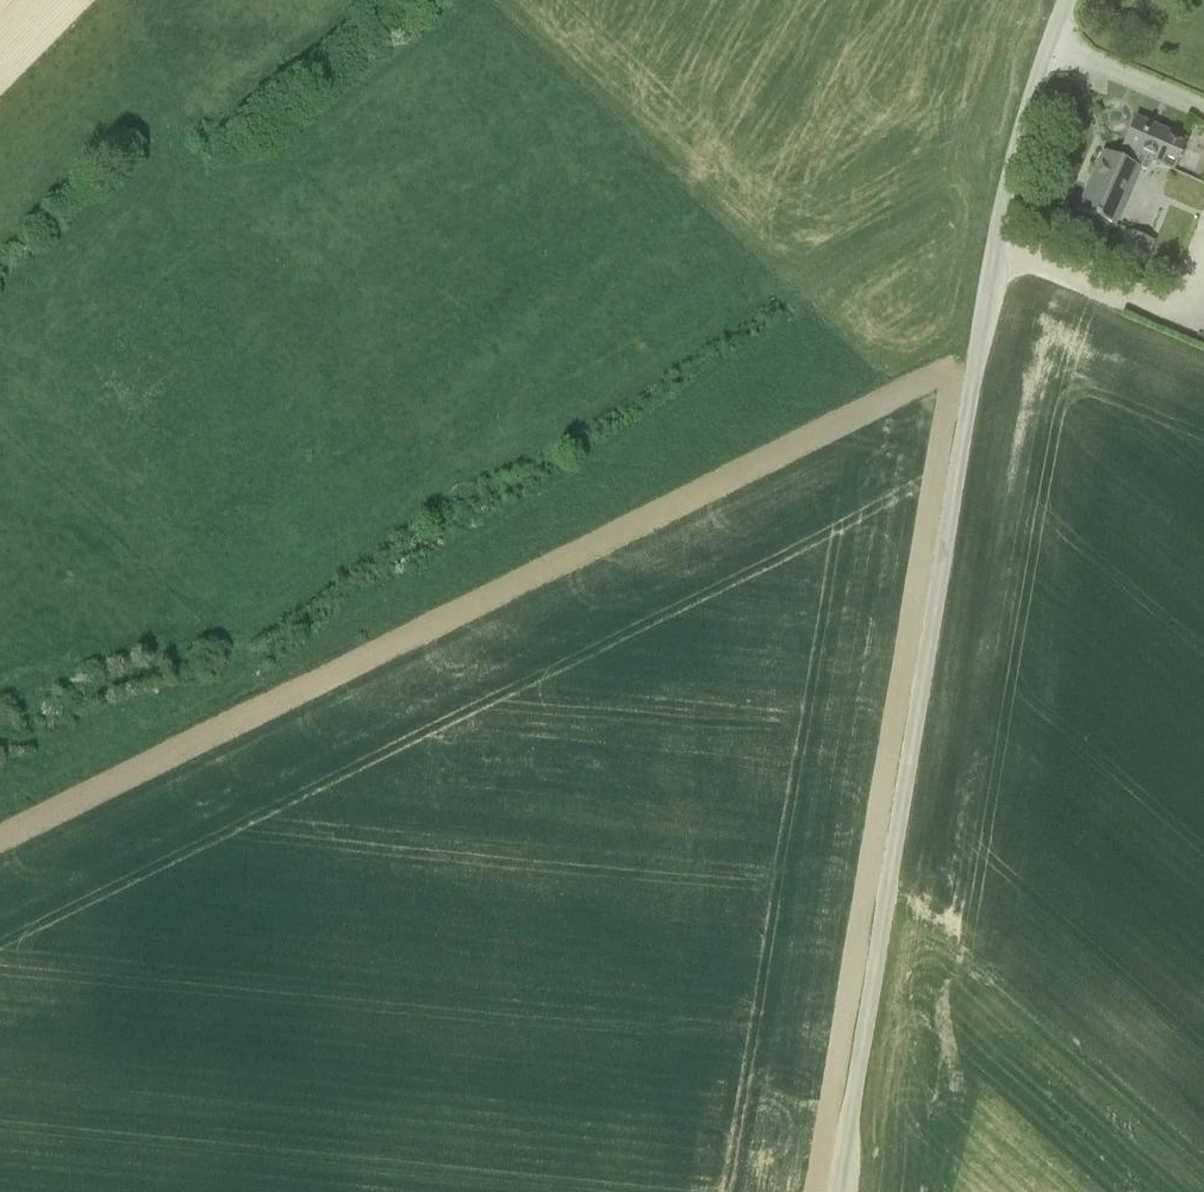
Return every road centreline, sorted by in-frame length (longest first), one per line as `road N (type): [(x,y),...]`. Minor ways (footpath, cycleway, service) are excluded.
road 1 (unclassified): [(838,1191),(997,233),(1039,71),(1066,0)]

